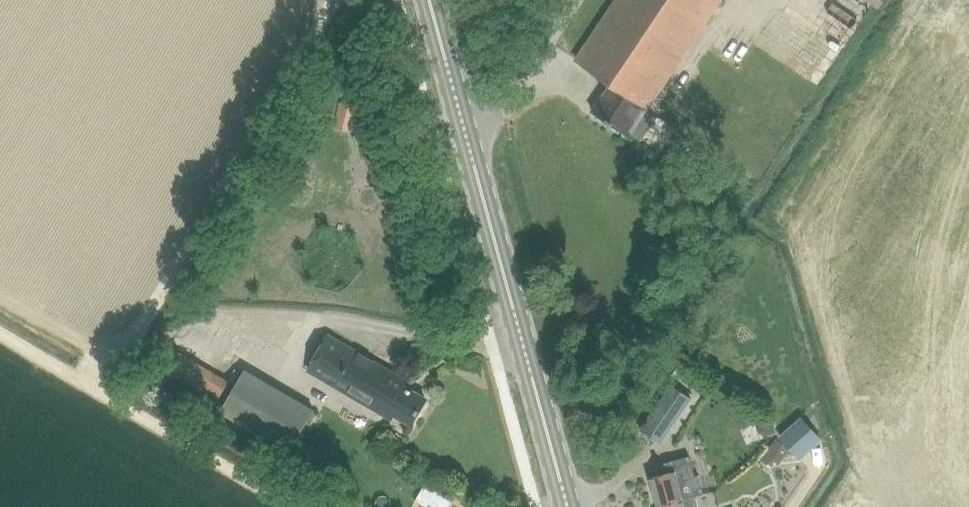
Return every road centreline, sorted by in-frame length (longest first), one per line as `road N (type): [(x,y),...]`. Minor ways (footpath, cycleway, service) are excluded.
road 1 (secondary): [(568,506),(429,0)]

